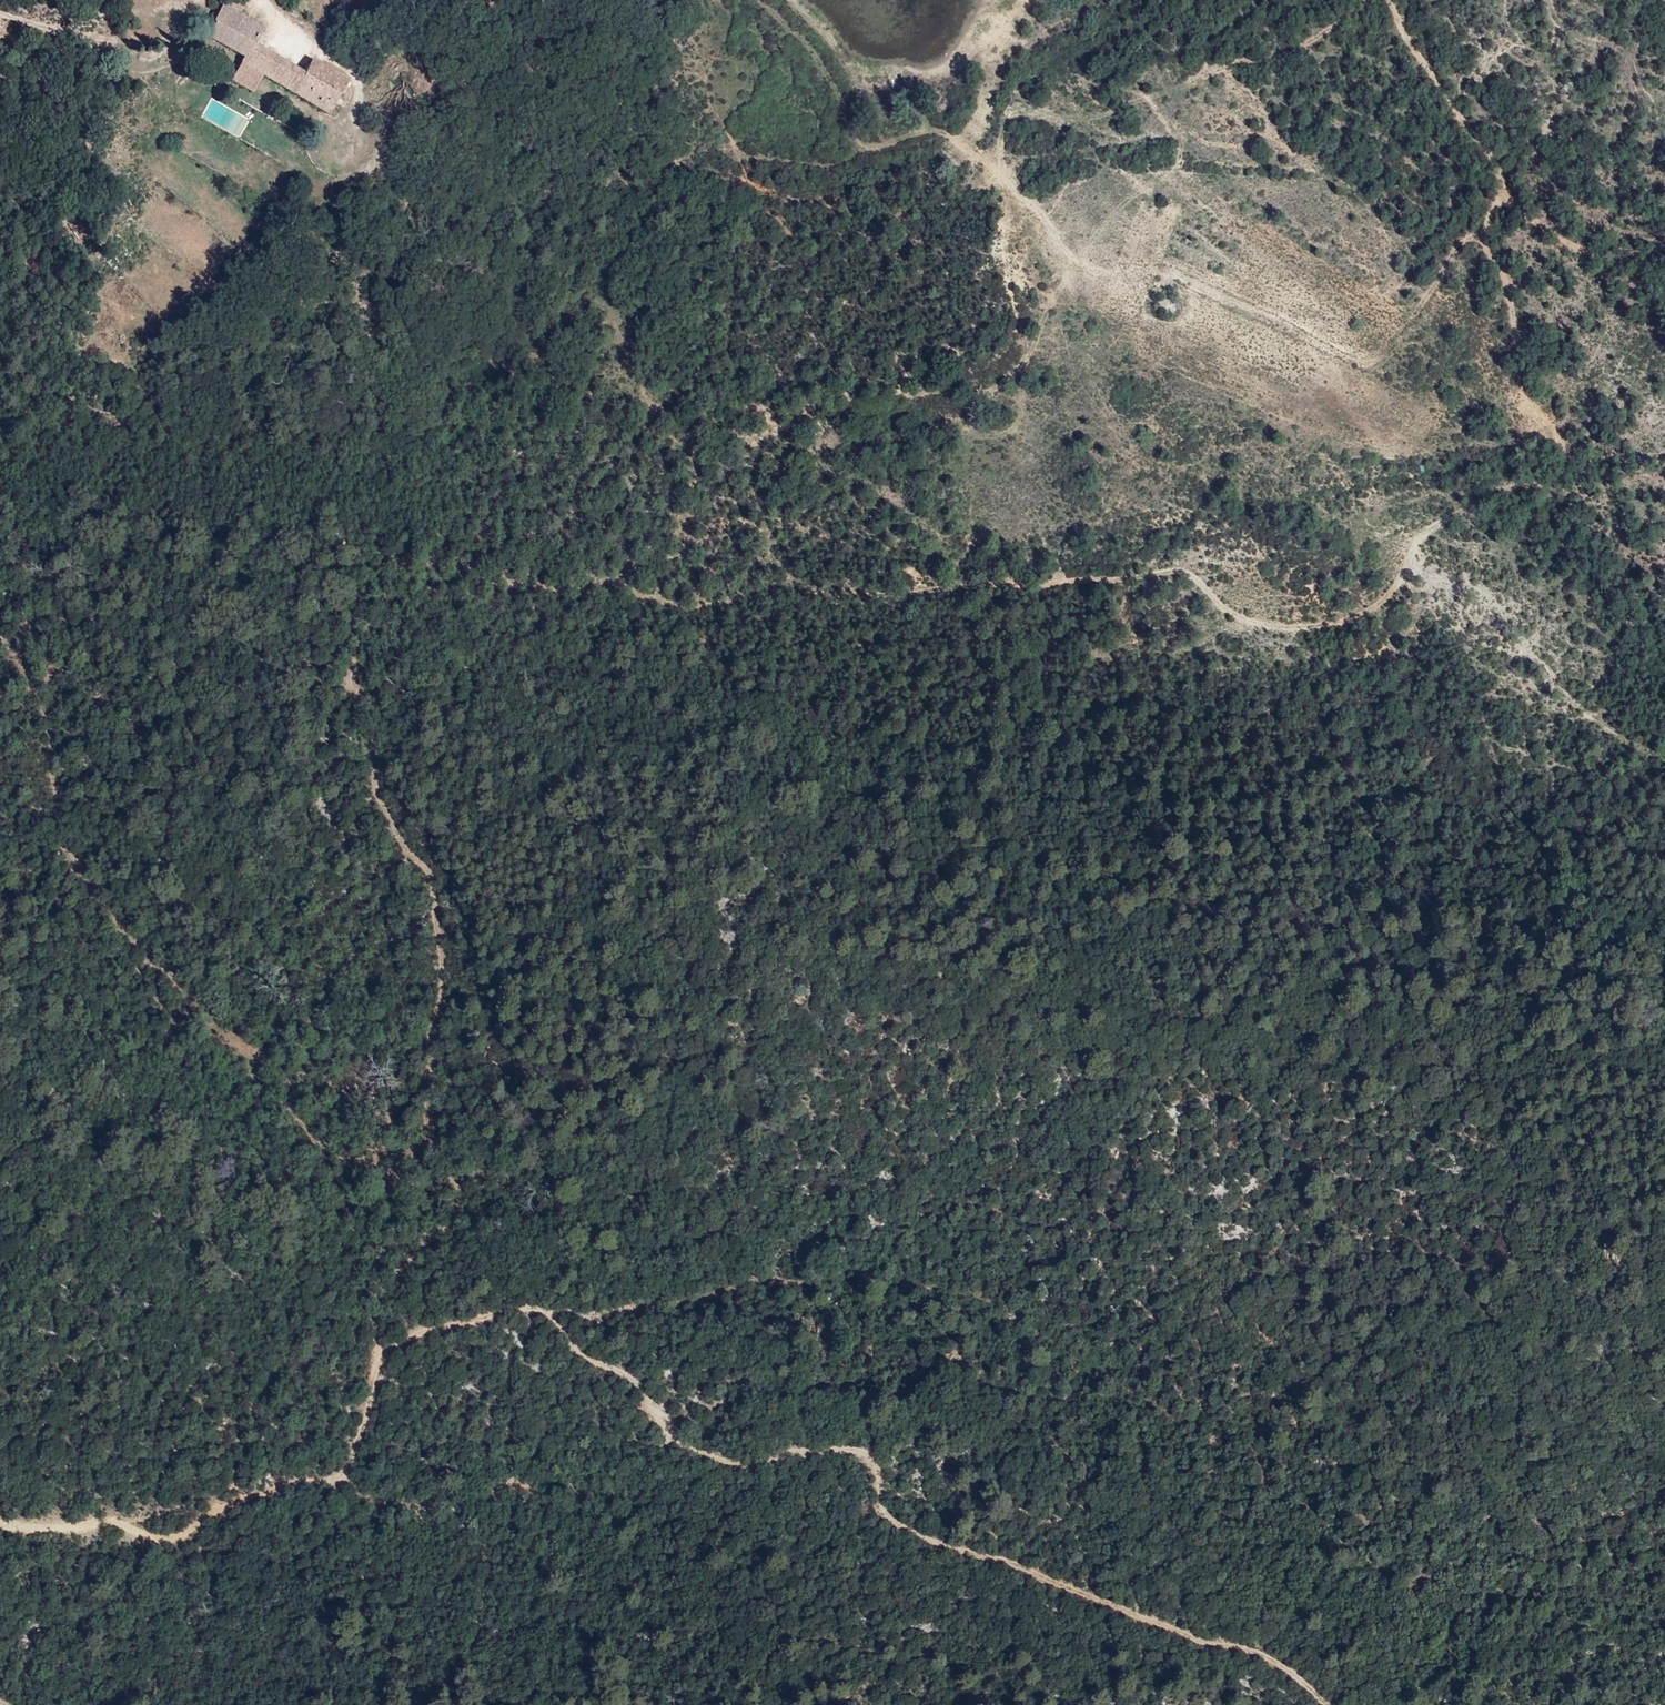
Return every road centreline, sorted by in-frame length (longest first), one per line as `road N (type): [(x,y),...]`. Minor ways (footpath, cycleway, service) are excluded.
road 1 (track): [(0,1519),(20,1525),(112,1522),(168,1537),(238,1499),(338,1478),(362,1438),(379,1348),(410,1331),(540,1307),(576,1347),(636,1374),(675,1440),(715,1461),(837,1448),(867,1457),(898,1521),(1184,1639),(1272,1657),(1328,1704)]
road 2 (track): [(0,12),(123,45),(142,66),(172,63),(168,40),(132,34)]

